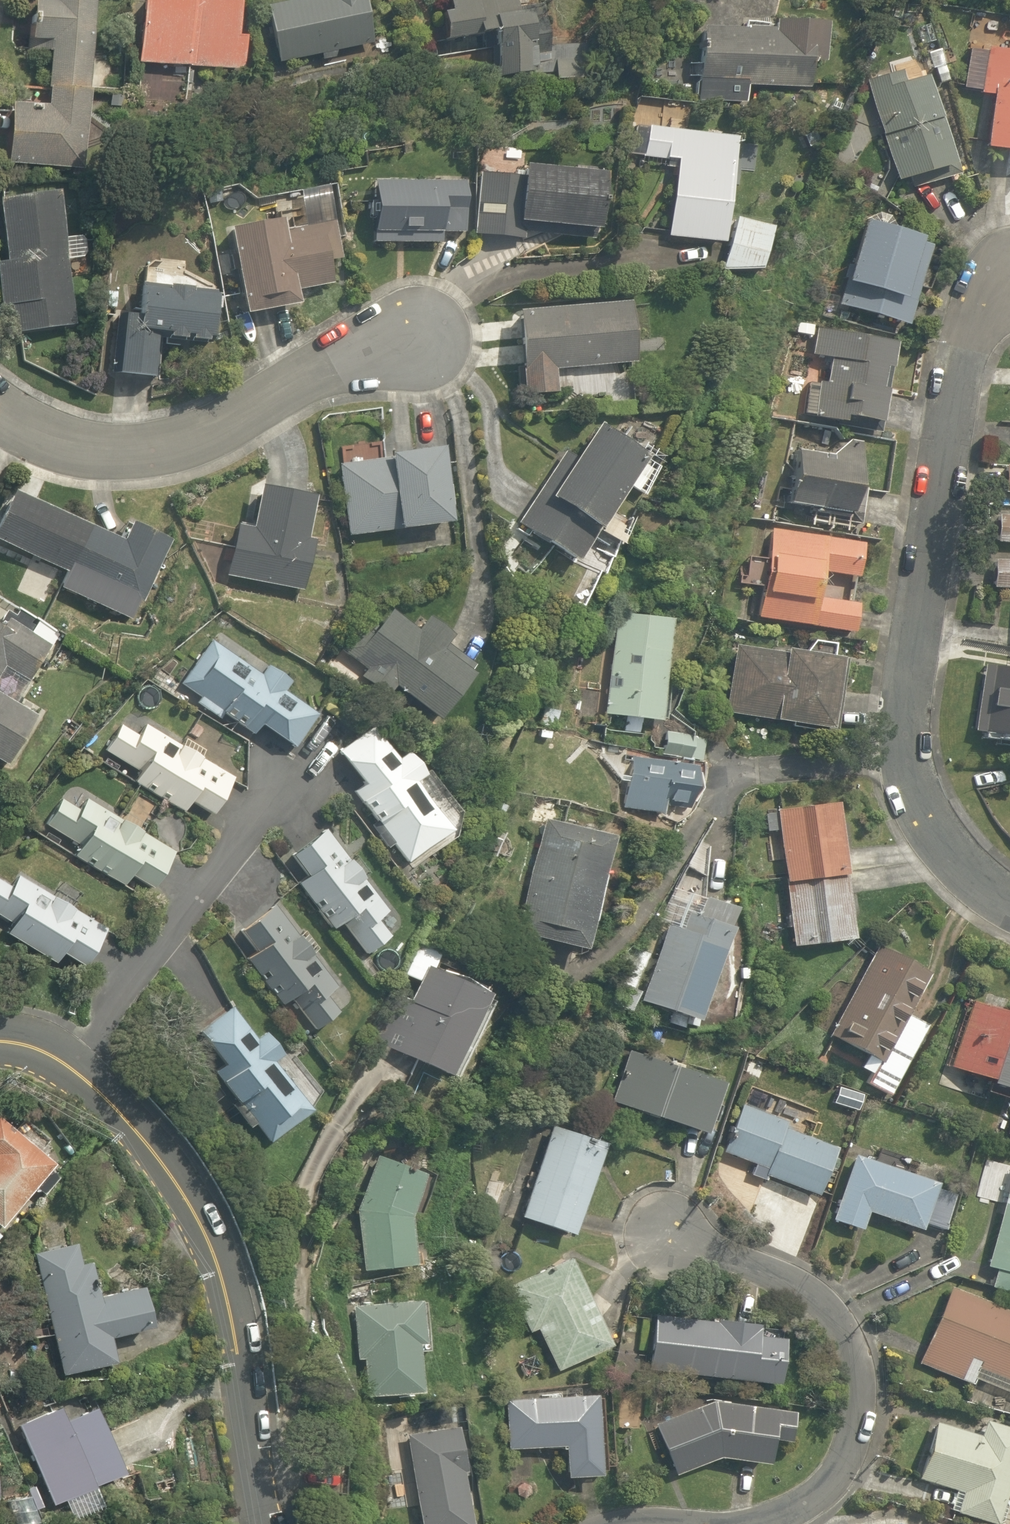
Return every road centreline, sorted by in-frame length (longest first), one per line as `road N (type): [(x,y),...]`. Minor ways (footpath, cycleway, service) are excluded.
road 1 (residential): [(1009,900),(948,853),(908,779),(905,735),(964,348),(989,295),(1009,280)]
road 2 (residential): [(0,1038),(53,1057),(96,1087),(153,1150),(194,1213),(239,1348),(265,1523)]
road 3 (residential): [(759,1523),(829,1493),(860,1397),(848,1343),(823,1301),(659,1236)]
road 4 (residential): [(0,417),(78,449),(154,448),(213,433),(331,361),(415,337)]

